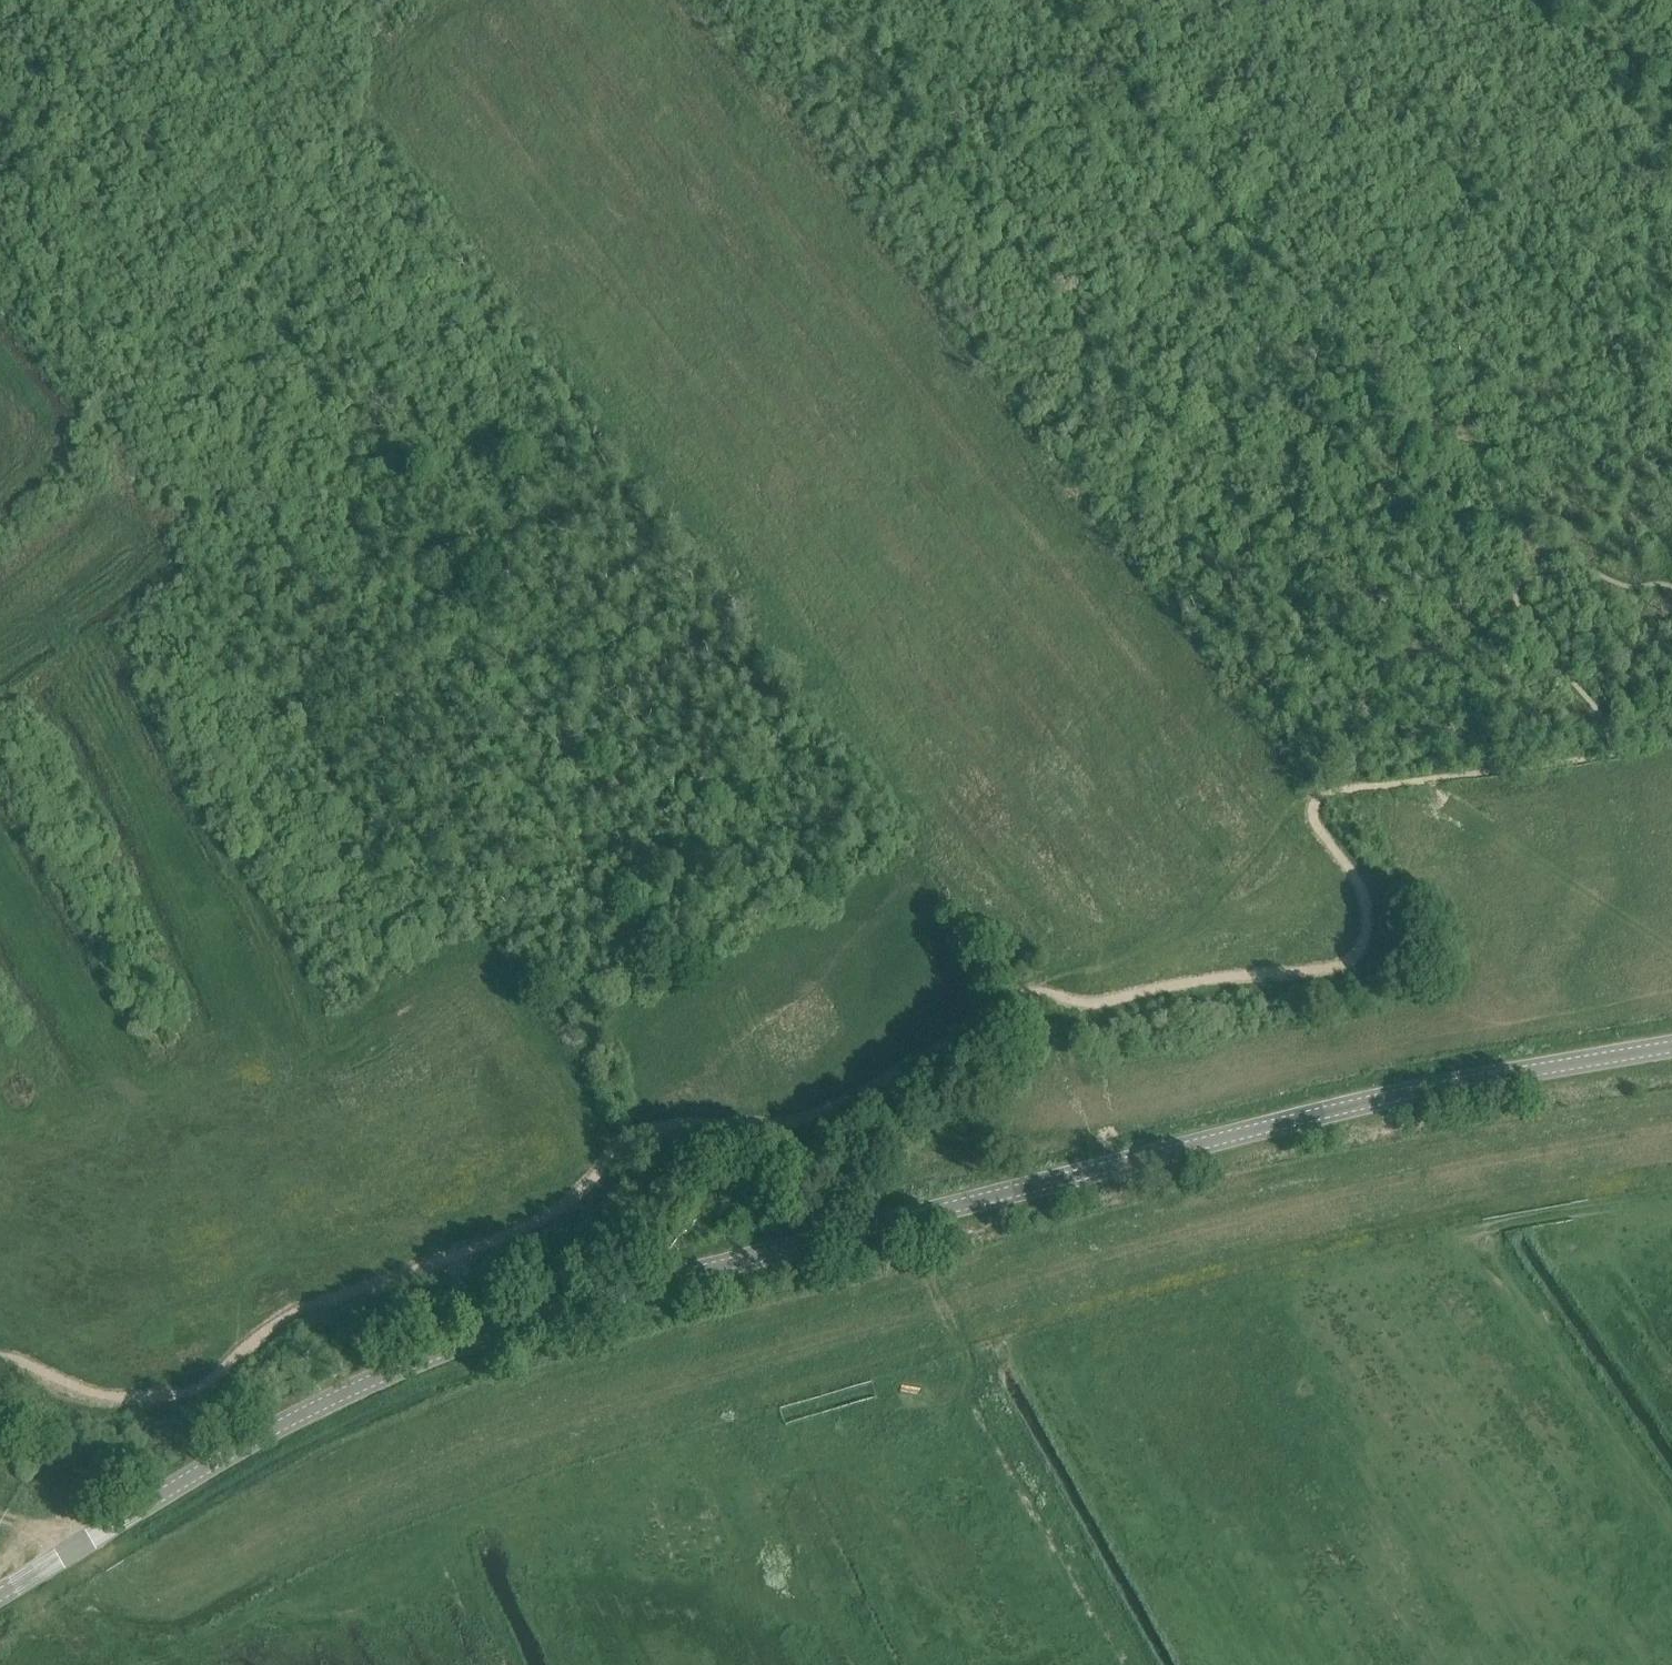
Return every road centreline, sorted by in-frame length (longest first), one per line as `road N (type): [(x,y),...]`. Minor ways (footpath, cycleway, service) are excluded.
road 1 (tertiary): [(0,1595),(298,1416),(428,1356),(560,1309),(1402,1094),(1671,1046)]

